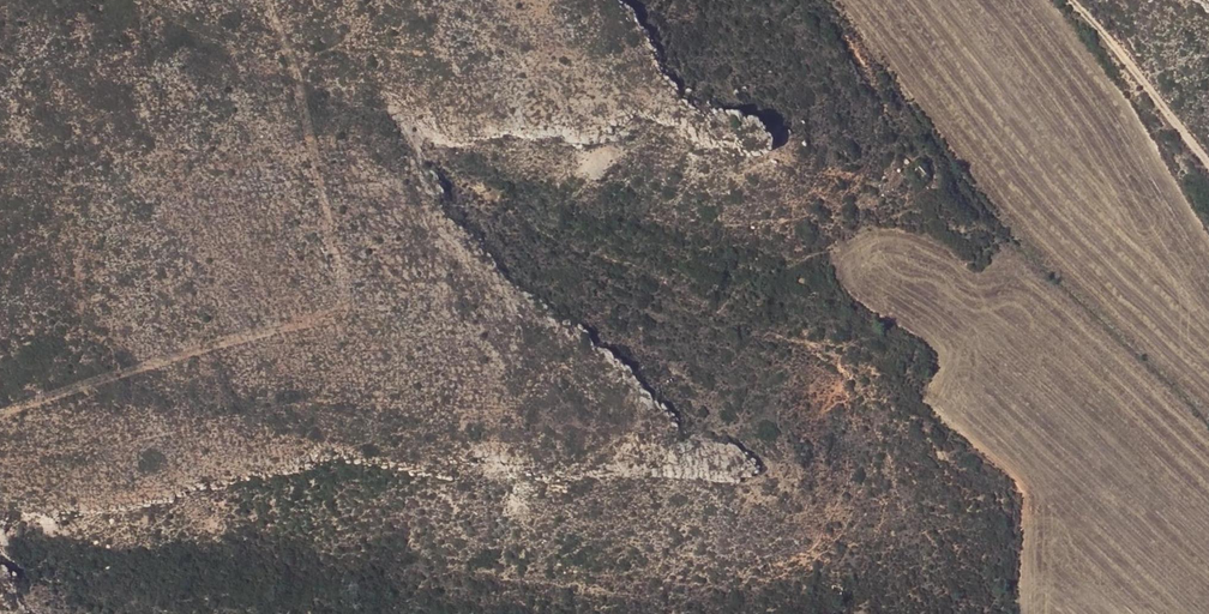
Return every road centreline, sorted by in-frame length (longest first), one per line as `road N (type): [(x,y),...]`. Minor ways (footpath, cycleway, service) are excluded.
road 1 (track): [(1208,161),(1076,0)]

